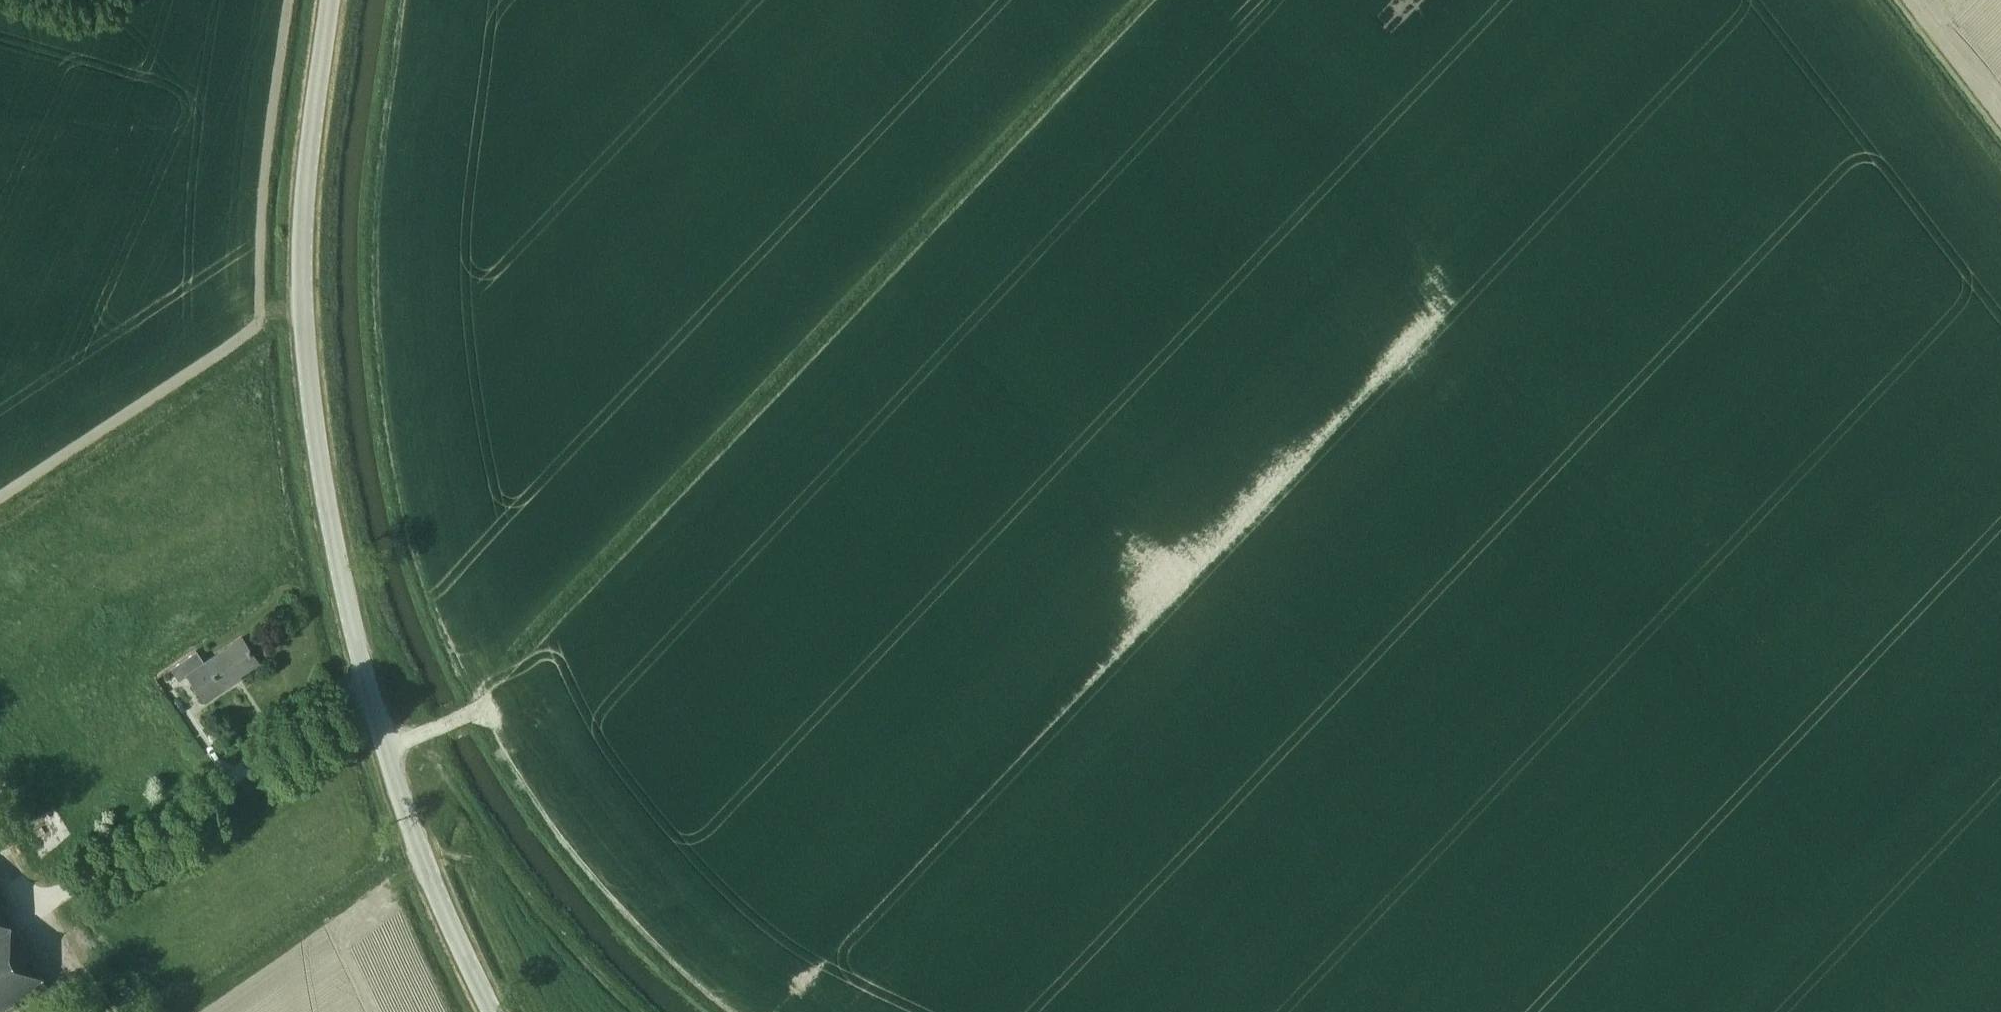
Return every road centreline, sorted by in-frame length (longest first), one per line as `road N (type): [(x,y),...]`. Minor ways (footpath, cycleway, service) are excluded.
road 1 (tertiary): [(492,1011),(432,879),(367,685),(315,437),(301,216),(326,0)]

